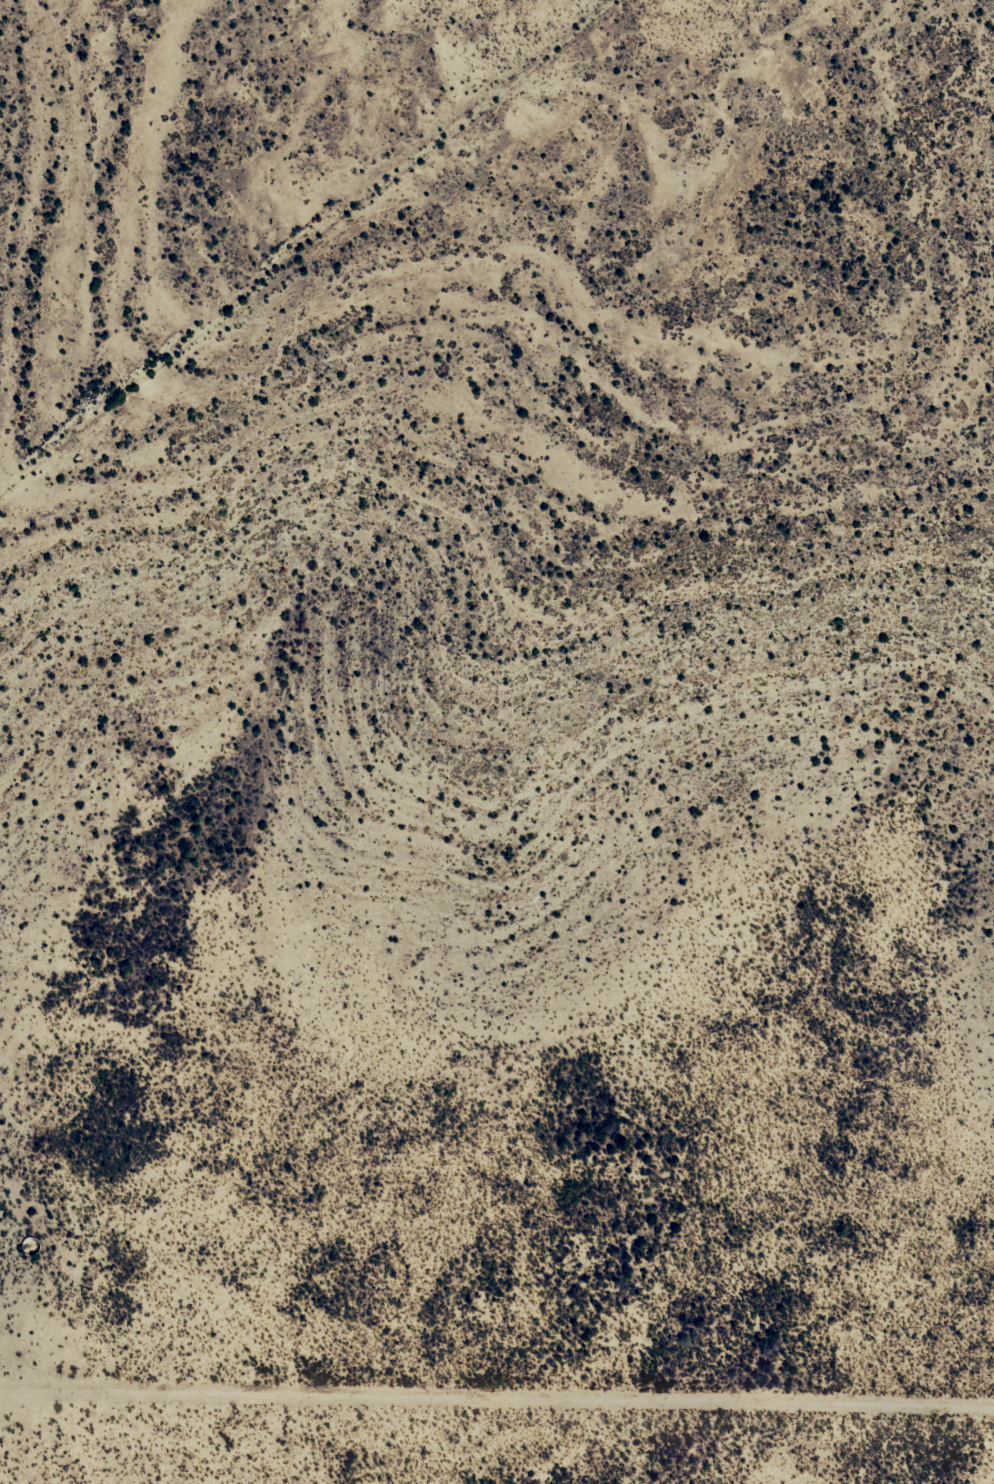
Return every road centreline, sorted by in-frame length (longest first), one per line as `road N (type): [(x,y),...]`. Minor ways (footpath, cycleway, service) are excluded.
road 1 (track): [(112,1483),(66,1317)]

